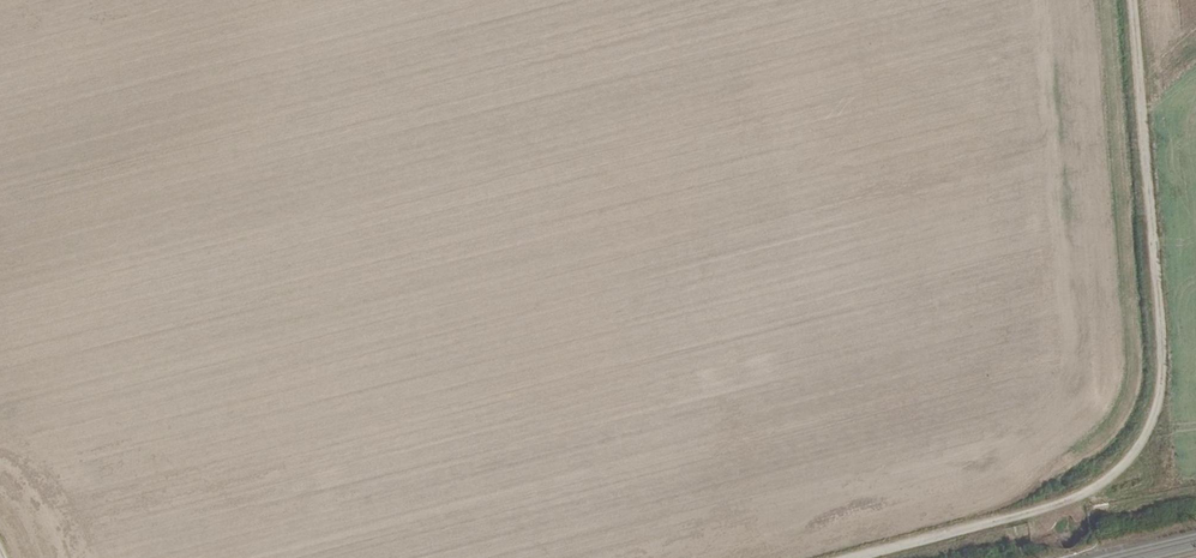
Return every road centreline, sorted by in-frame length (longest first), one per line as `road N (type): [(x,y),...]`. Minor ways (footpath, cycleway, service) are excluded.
road 1 (track): [(1133,0),(1165,368),(1148,433),(1100,487),(861,557)]

